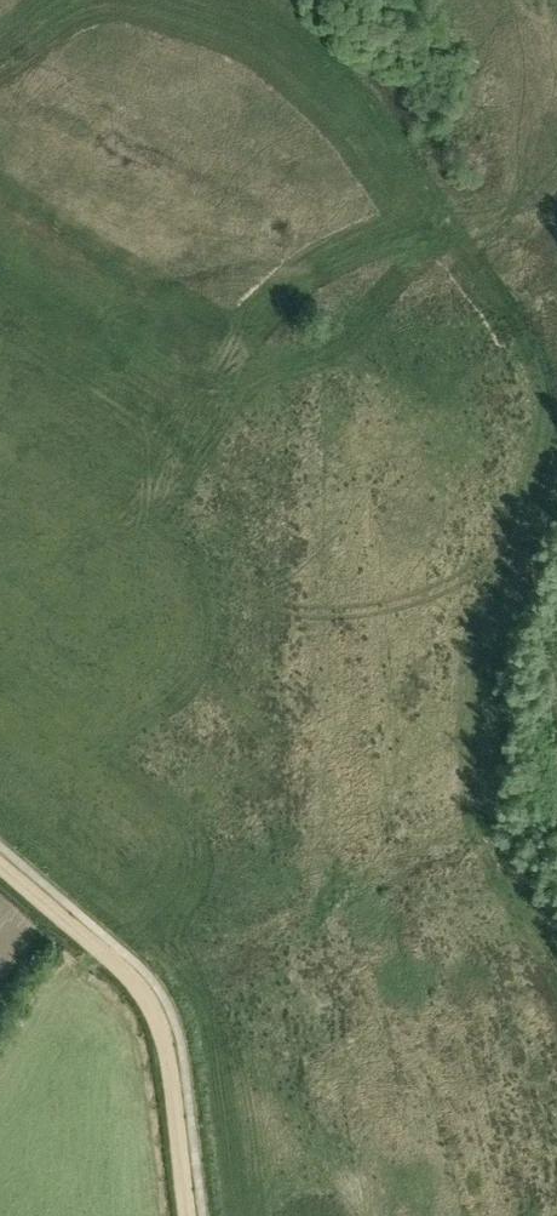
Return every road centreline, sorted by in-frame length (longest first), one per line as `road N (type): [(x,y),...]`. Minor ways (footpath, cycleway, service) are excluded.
road 1 (track): [(0,862),(143,988),(161,1033),(190,1215)]

